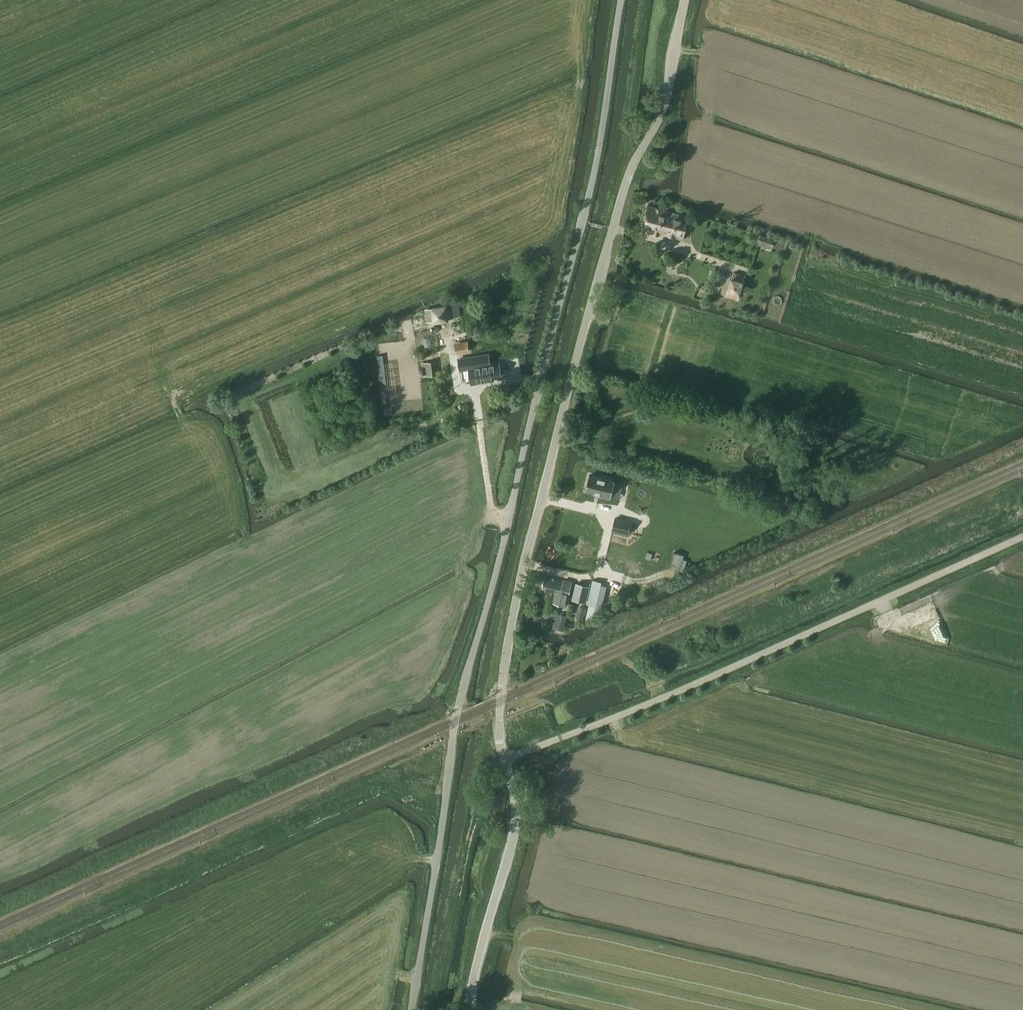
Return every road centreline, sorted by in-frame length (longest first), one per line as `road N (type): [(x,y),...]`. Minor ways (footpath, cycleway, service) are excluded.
road 1 (unclassified): [(409,1009),(455,722),(582,222),(620,0)]
road 2 (unclassified): [(505,758),(499,738),(505,653),(555,441),(611,218),(665,105),(684,0)]
road 3 (unclassified): [(505,758),(1022,536)]
road 4 (unclassified): [(466,1009),(515,821),(505,758)]

